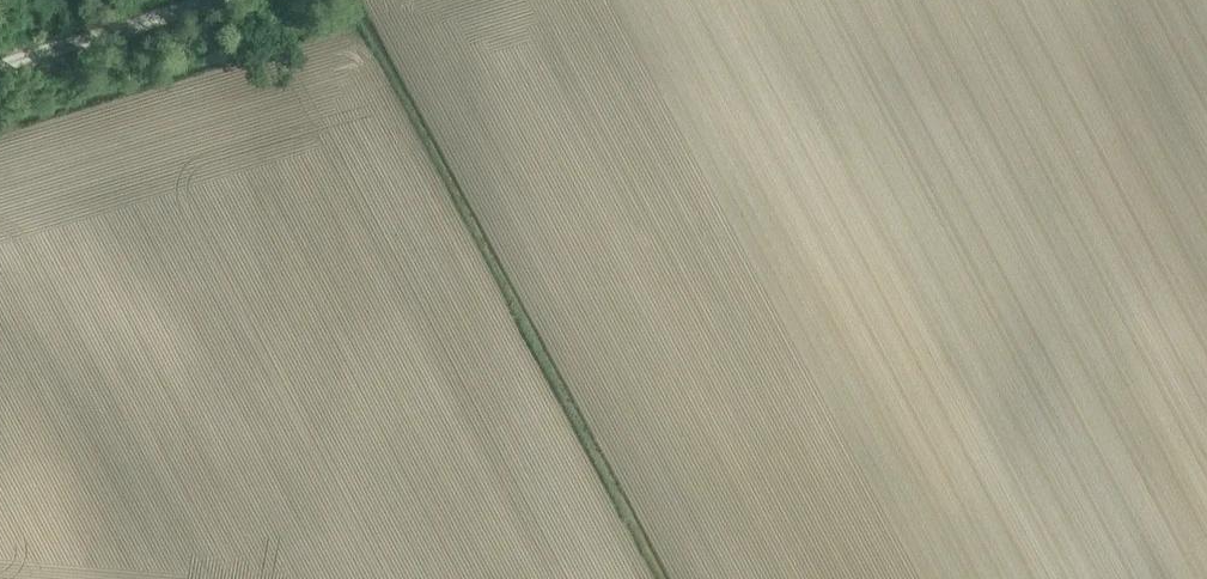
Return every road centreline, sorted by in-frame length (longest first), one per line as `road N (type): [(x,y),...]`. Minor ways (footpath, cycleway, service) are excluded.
road 1 (track): [(205,0),(0,62)]

